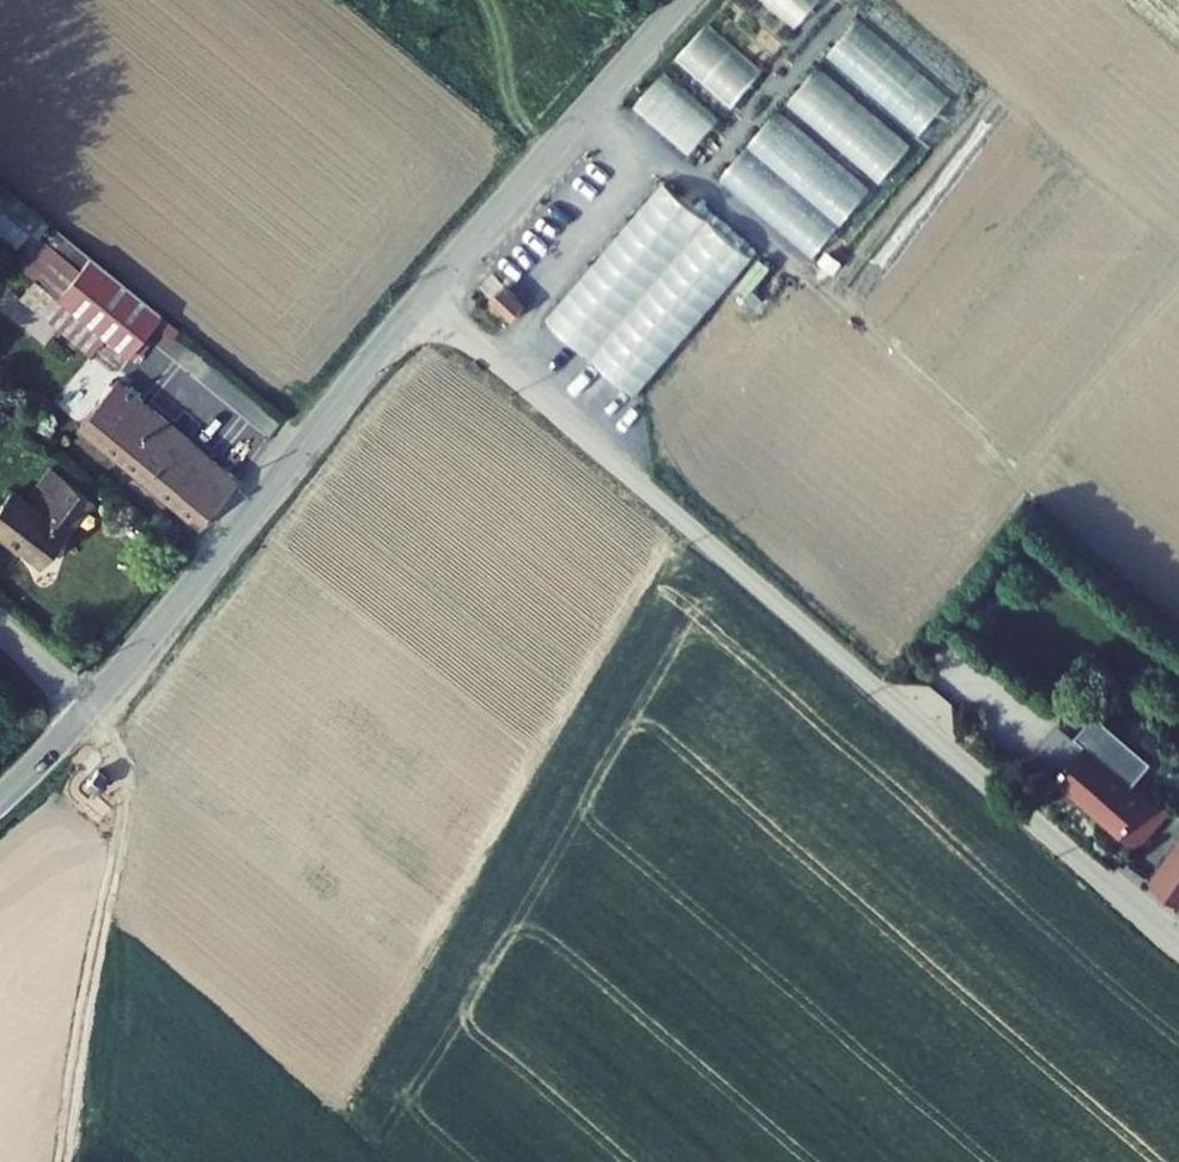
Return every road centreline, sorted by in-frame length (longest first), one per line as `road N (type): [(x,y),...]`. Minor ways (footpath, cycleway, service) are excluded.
road 1 (unclassified): [(1178,944),(423,294)]
road 2 (tertiary): [(86,711),(423,294)]
road 3 (track): [(86,711),(129,765),(68,1161)]
road 4 (tertiary): [(423,294),(681,0)]
road 5 (tertiary): [(0,798),(86,711)]

